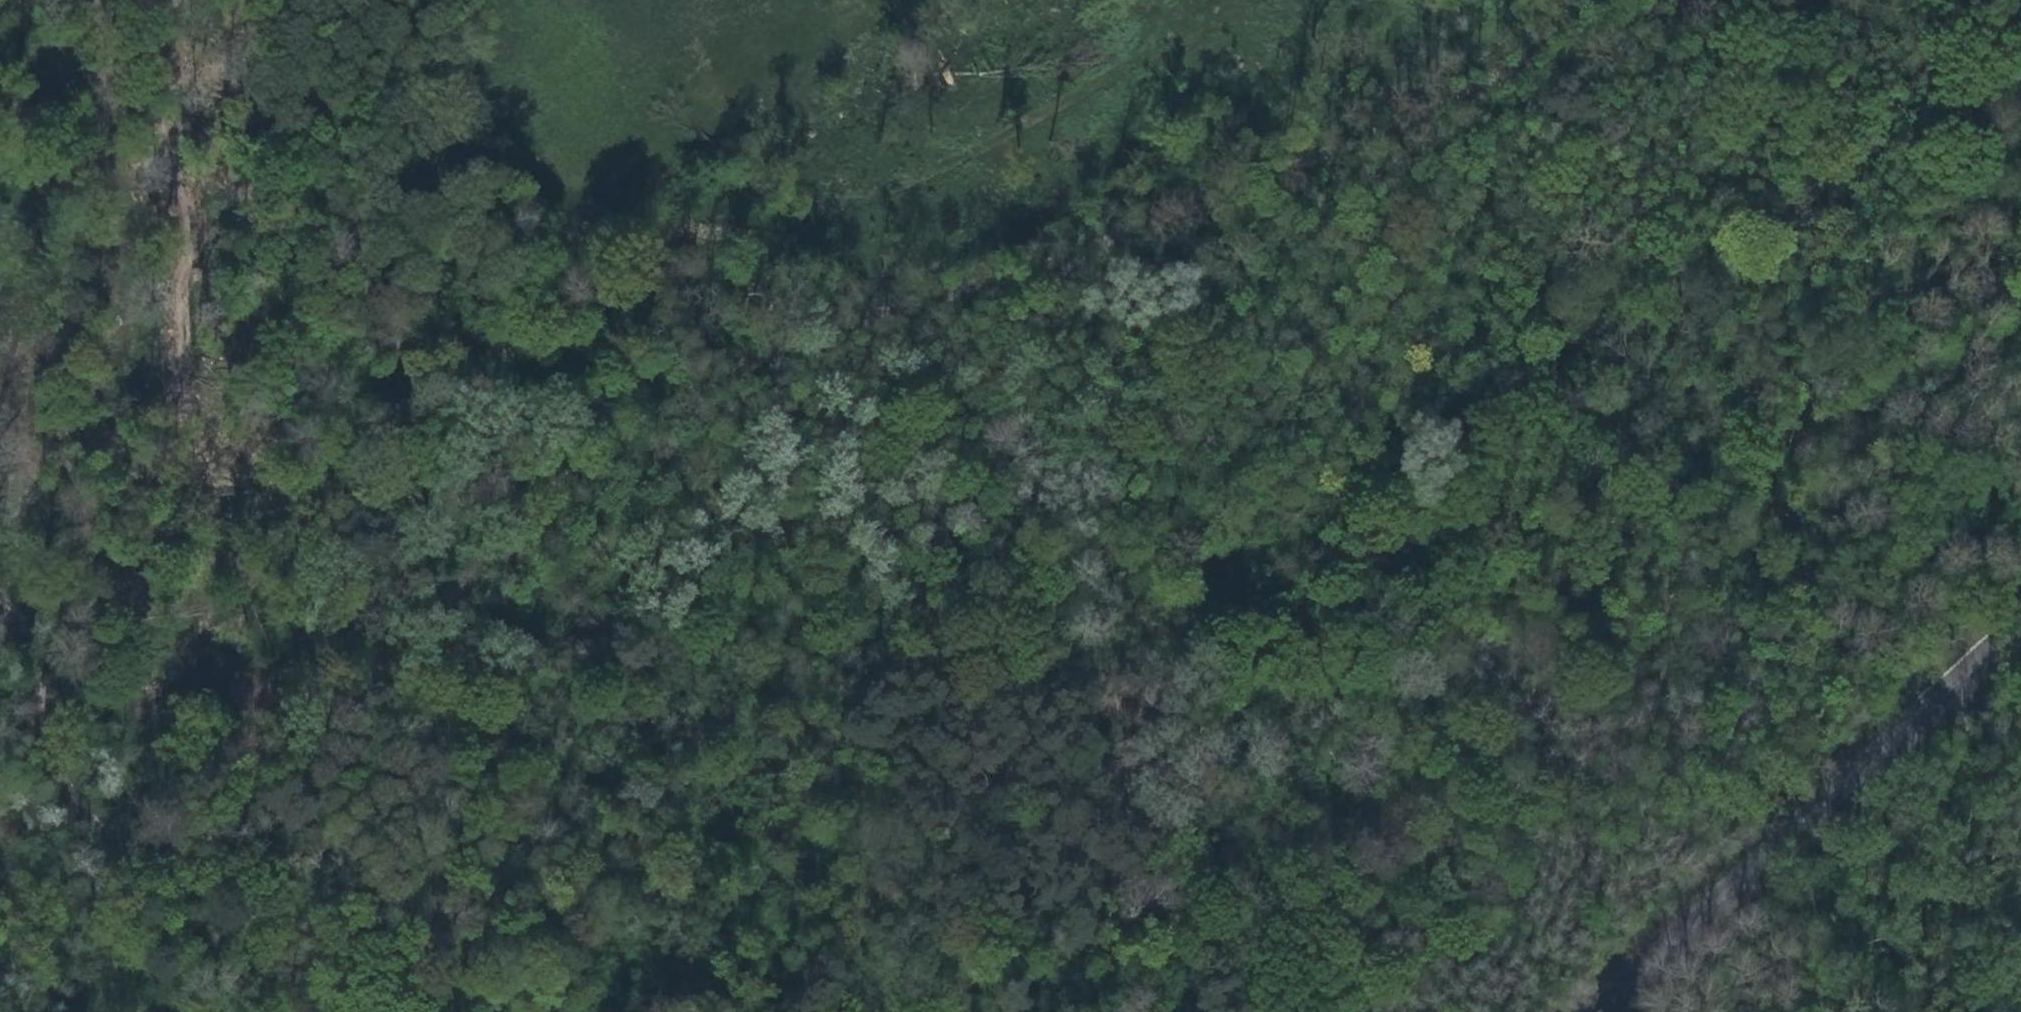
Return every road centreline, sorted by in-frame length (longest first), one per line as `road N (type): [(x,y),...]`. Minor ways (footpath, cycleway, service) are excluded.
road 1 (track): [(255,790),(269,658),(219,480),(195,435),(184,347),(184,9),(155,43),(136,0)]
road 2 (tertiary): [(2020,620),(1596,1011)]

